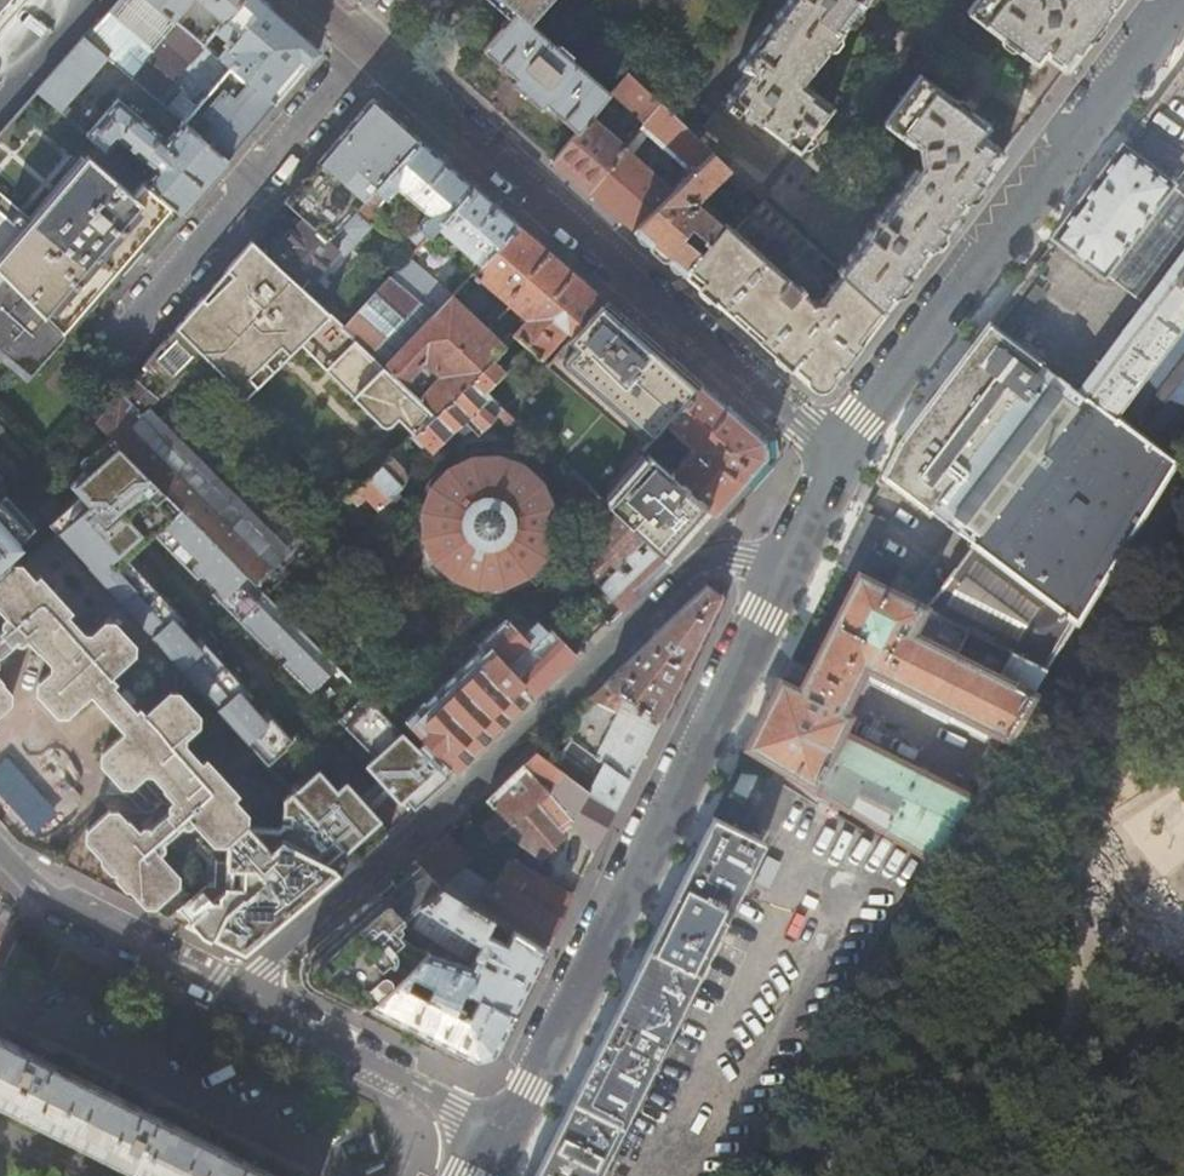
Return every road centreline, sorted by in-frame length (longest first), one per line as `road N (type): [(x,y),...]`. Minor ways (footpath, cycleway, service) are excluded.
road 1 (residential): [(782,573),(704,561),(237,991)]
road 2 (residential): [(502,1134),(533,1087),(782,573)]
road 3 (residential): [(366,46),(838,449)]
road 4 (residential): [(838,449),(1176,0)]
road 5 (residential): [(114,341),(366,46)]
road 6 (residential): [(237,991),(502,1134)]
road 7 (residential): [(0,851),(44,899),(237,991)]
road 8 (residential): [(782,573),(838,449)]

